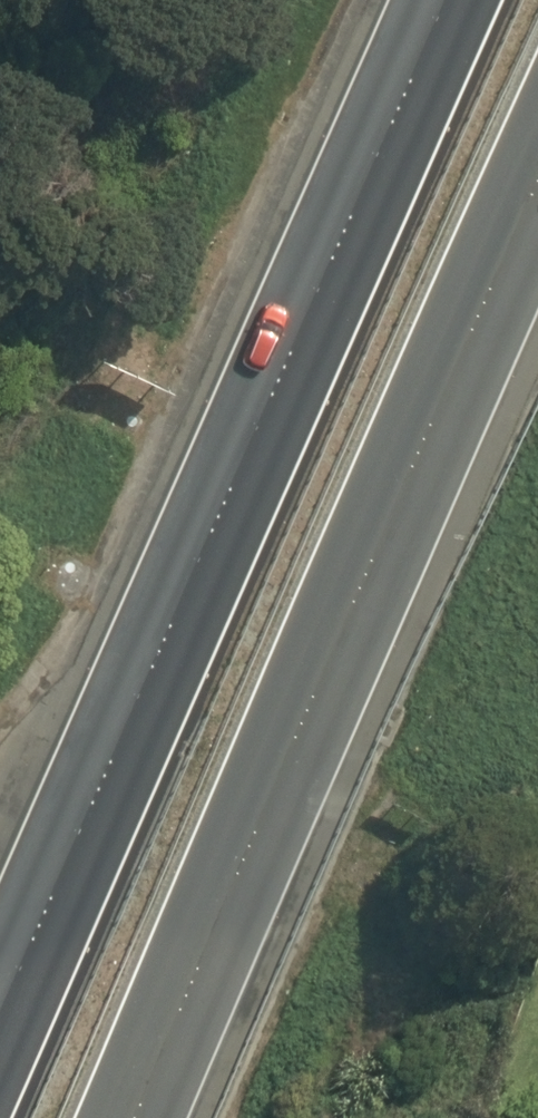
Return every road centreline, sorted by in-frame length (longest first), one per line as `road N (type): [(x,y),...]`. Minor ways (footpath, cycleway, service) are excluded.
road 1 (motorway): [(0,1011),(448,0)]
road 2 (motorway): [(537,205),(144,1117)]

